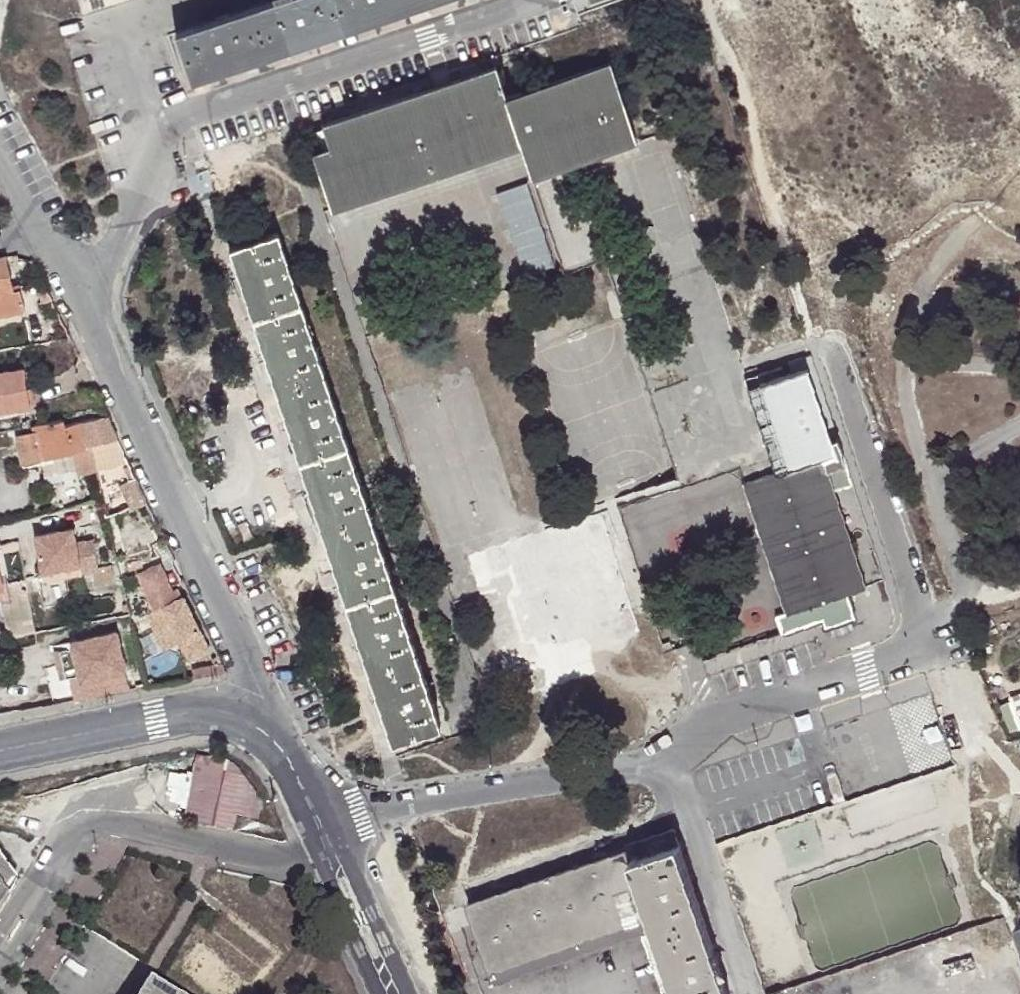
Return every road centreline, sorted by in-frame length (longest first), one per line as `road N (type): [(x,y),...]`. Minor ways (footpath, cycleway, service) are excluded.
road 1 (residential): [(312,817),(662,766),(722,718),(892,662),(913,645),(920,615),(833,354),(807,350)]
road 2 (residential): [(45,234),(257,699)]
road 3 (residential): [(257,699),(0,752)]
road 4 (residential): [(408,993),(373,915),(333,861)]
road 5 (residential): [(333,861),(348,927),(378,993)]
road 6 (residential): [(257,699),(312,817)]

